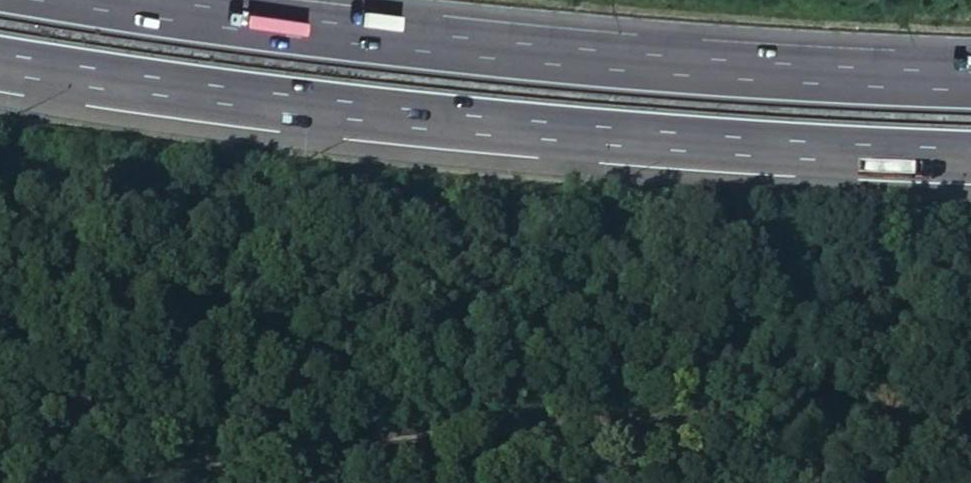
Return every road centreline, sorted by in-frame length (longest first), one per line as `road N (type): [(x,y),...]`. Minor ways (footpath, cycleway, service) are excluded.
road 1 (motorway): [(0,69),(282,112),(608,141),(970,158)]
road 2 (motorway): [(970,83),(615,64),(293,34),(58,0)]
road 3 (track): [(970,418),(438,436),(161,482)]

